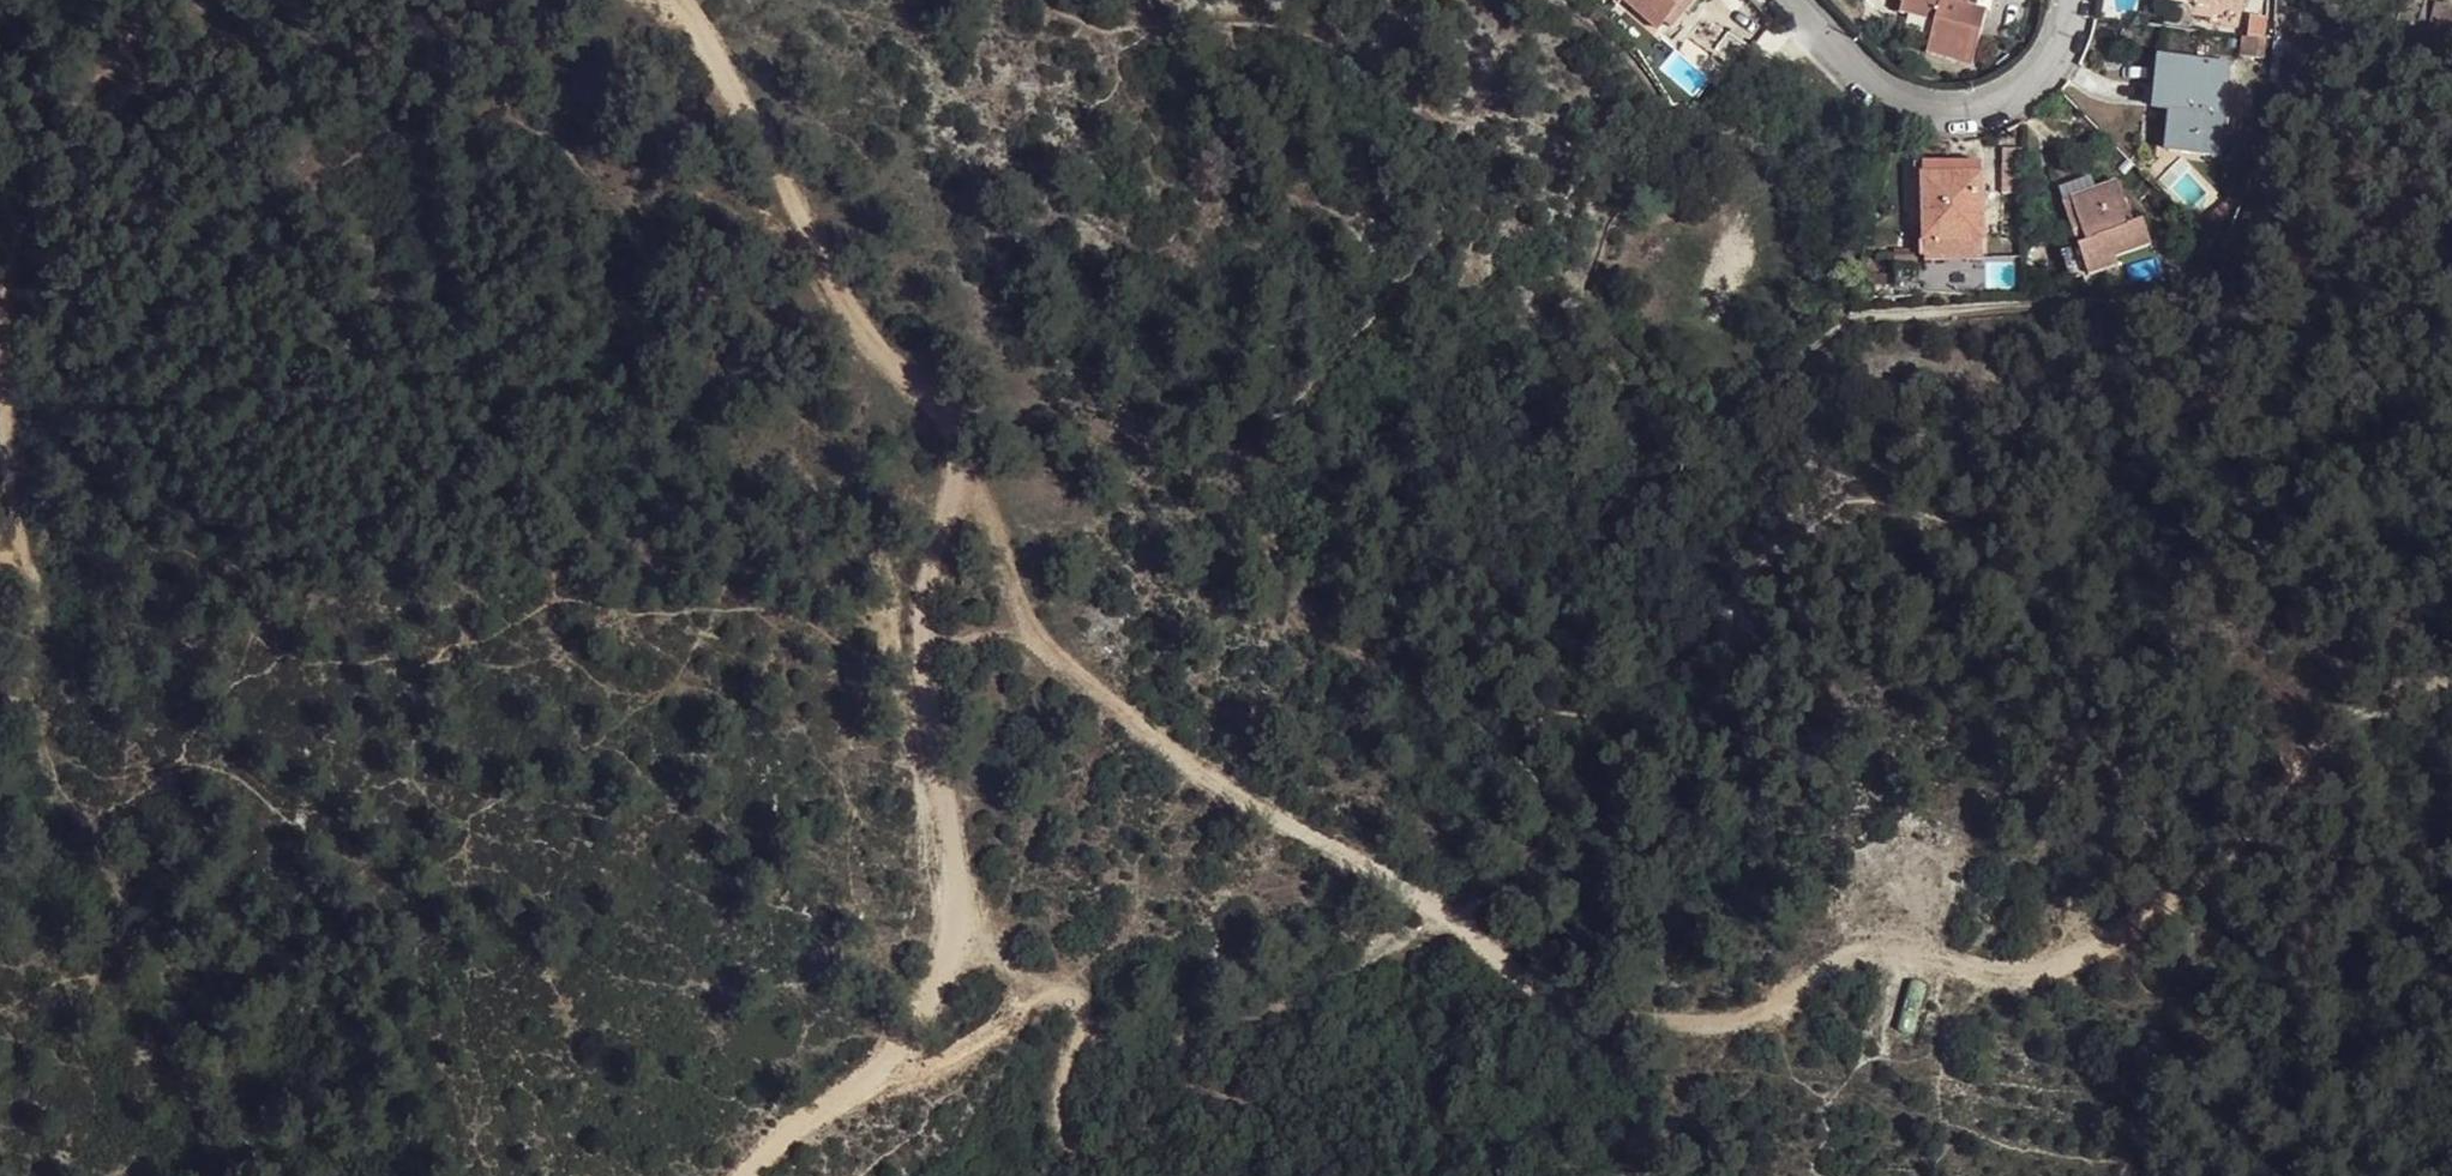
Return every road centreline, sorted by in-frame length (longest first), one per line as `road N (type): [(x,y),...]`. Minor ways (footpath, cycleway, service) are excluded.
road 1 (track): [(2451,681),(2415,696),(2351,742),(2201,872),(2068,970),(1966,970),(1877,947),(1779,1005),(1691,1026),(1578,1009),(1234,791),(1025,633),(970,468)]
road 2 (track): [(755,1175),(860,1094),(909,1038),(944,960),(955,843),(933,741),(930,664),(970,468)]
road 3 (track): [(164,0),(82,104),(11,264),(20,336),(13,468),(40,626),(0,720)]
road 4 (track): [(970,468),(879,336),(743,95),(677,0)]
road 5 (residential): [(1796,0),(1903,101),(1958,107),(1999,105),(2054,64),(2072,0)]

